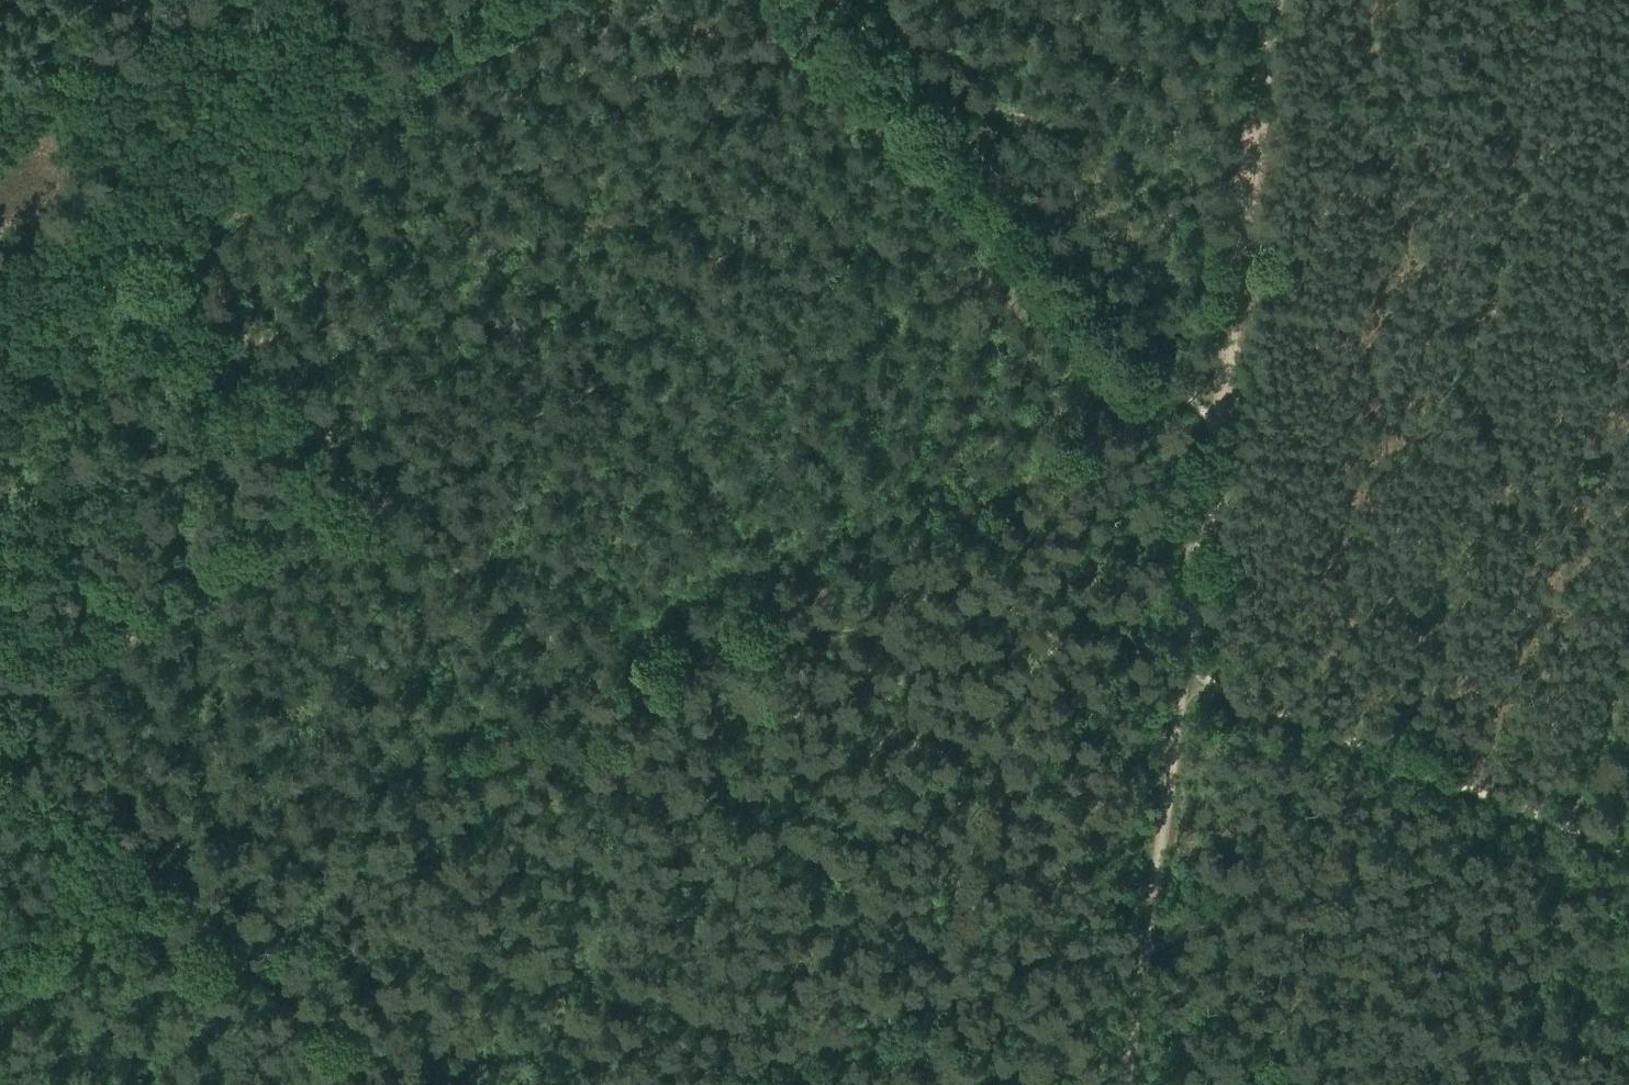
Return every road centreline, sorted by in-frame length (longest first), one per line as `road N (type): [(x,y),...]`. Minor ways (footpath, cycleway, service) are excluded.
road 1 (track): [(1192,659),(1114,1084)]
road 2 (track): [(1240,166),(1209,385),(1220,430)]
road 3 (track): [(1240,166),(1261,0)]

